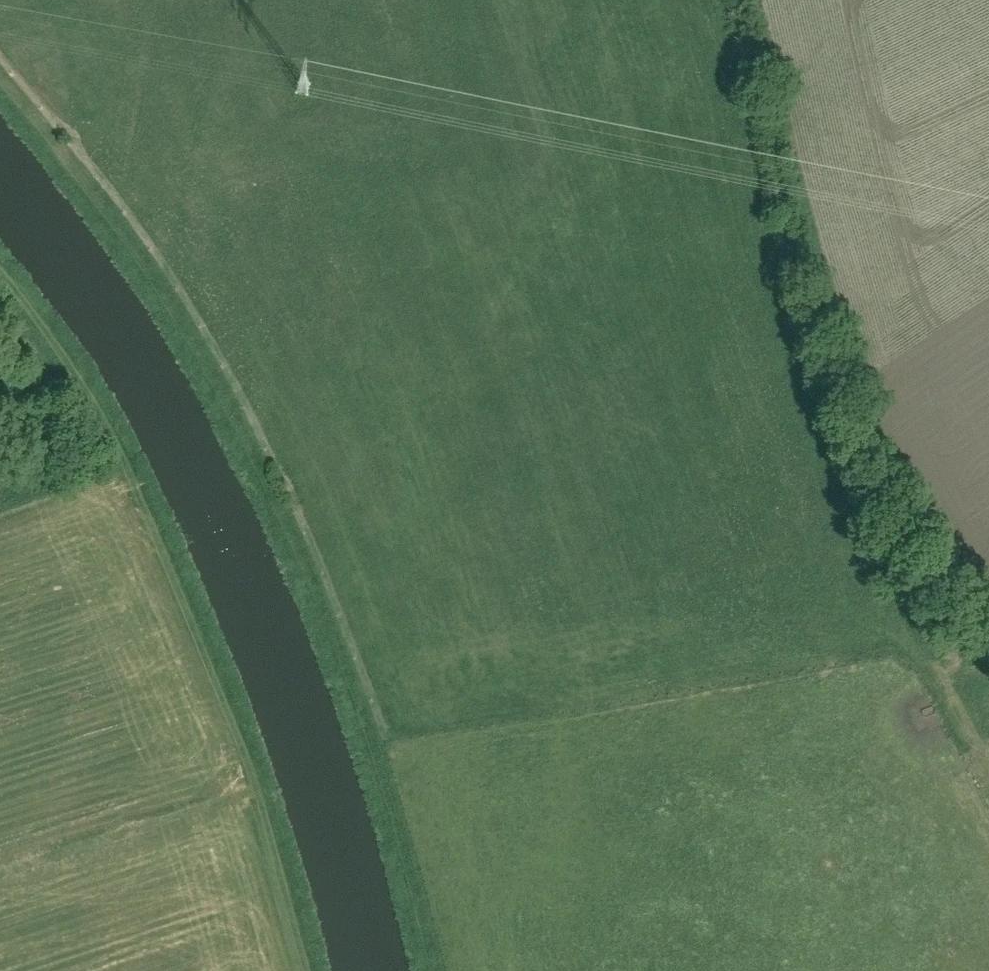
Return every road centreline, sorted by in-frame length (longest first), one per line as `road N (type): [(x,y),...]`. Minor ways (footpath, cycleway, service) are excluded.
road 1 (track): [(901,629),(988,792)]

